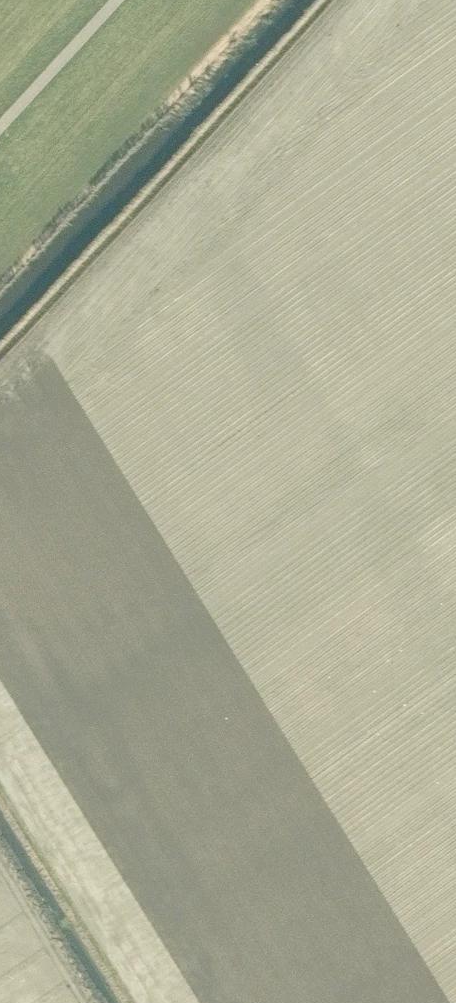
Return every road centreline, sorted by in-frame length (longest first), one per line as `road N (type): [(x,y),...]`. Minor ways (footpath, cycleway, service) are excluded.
road 1 (unclassified): [(0,122),(113,0)]

